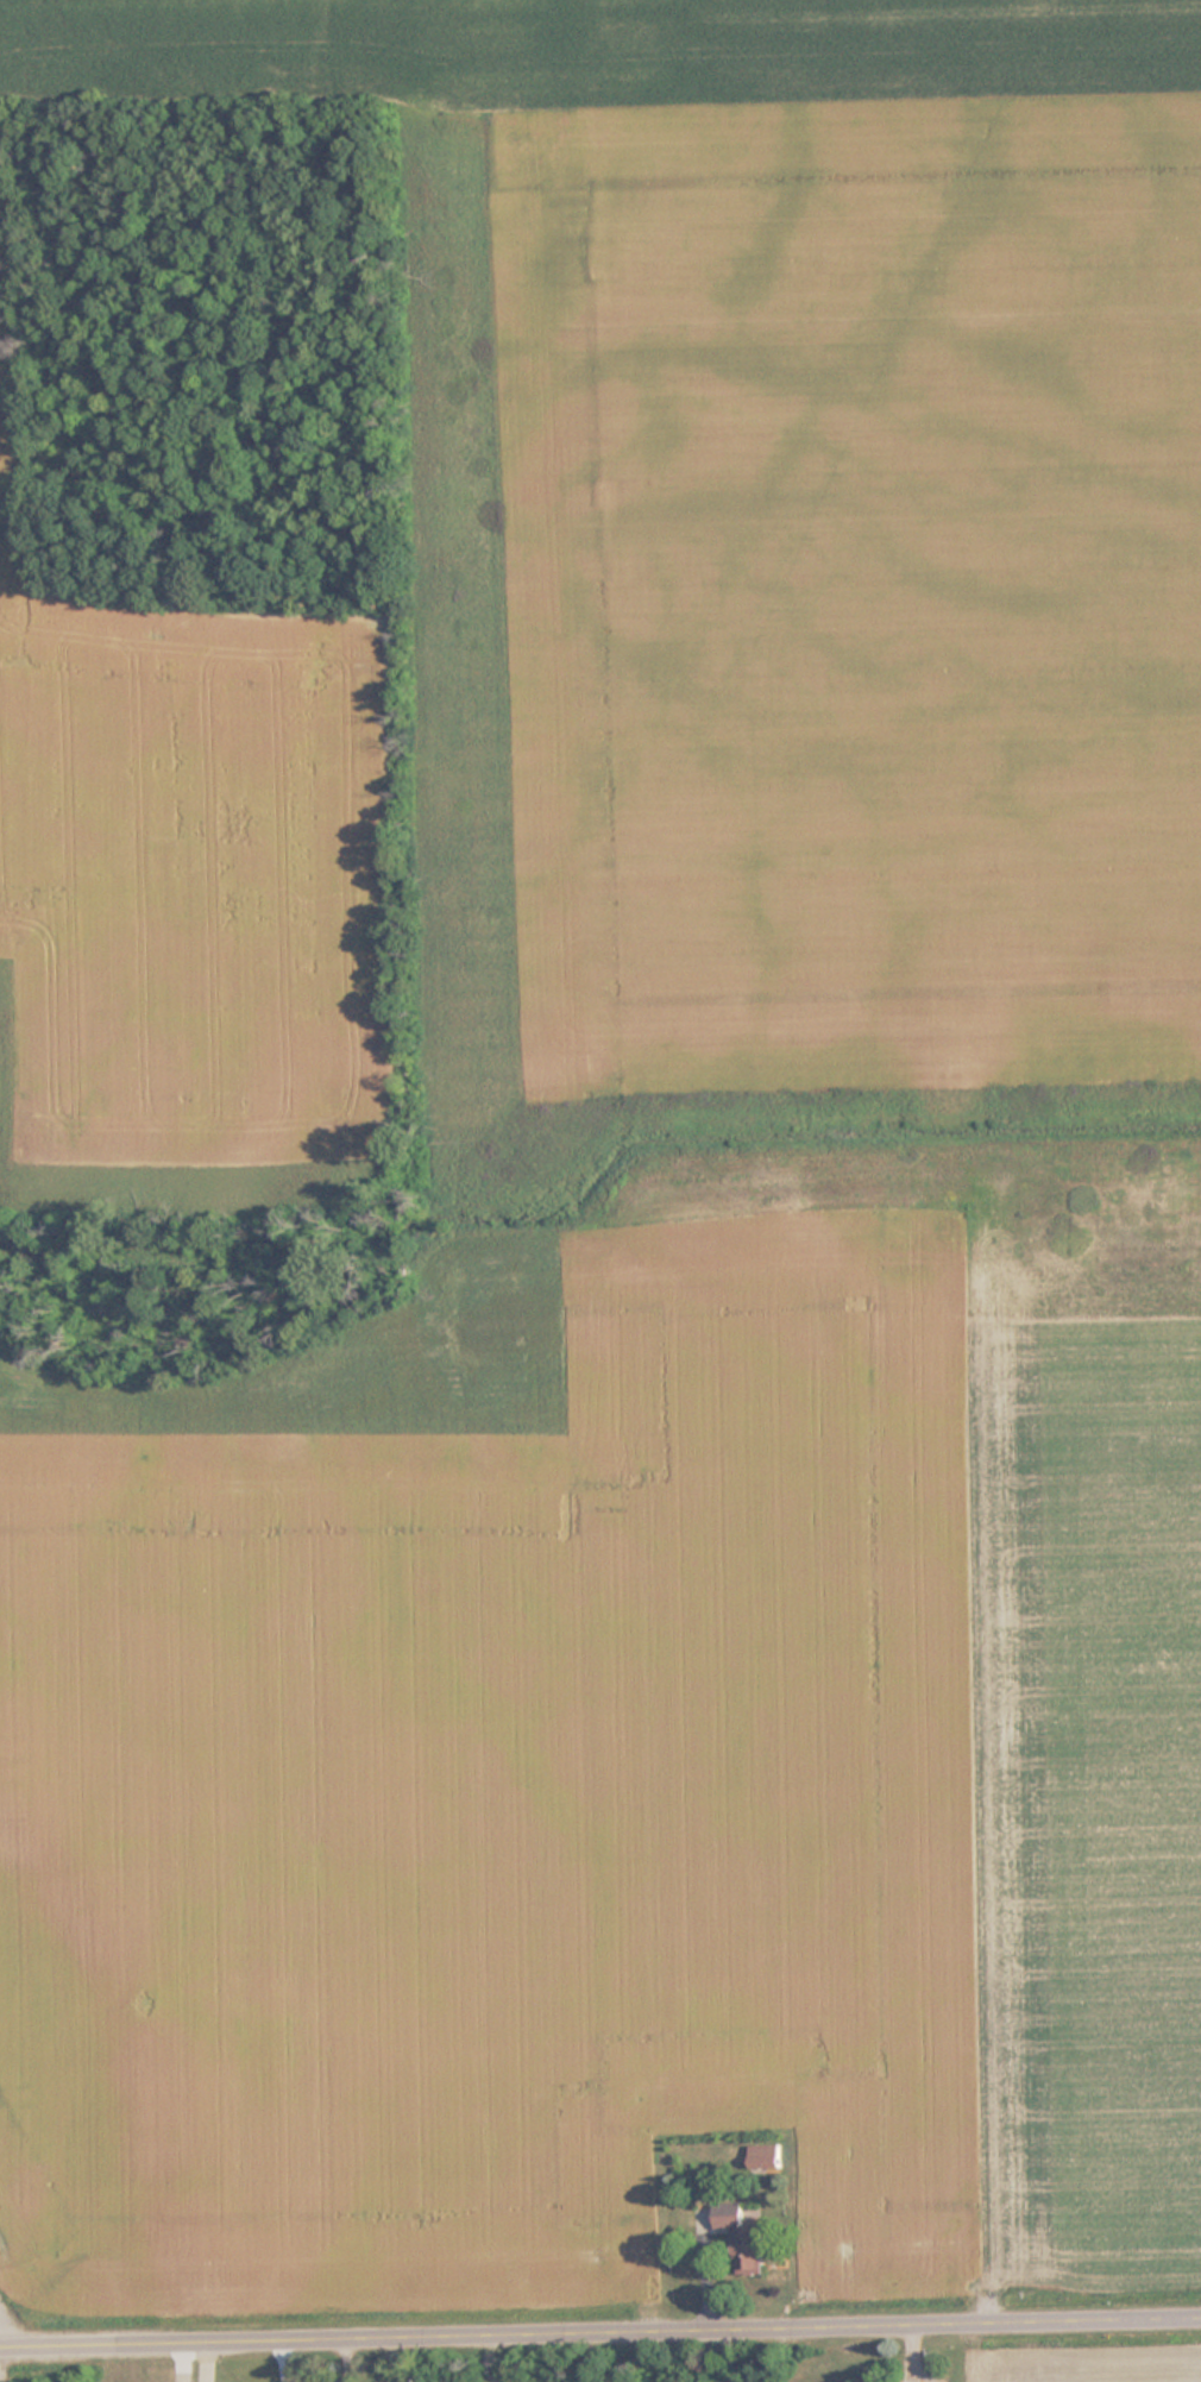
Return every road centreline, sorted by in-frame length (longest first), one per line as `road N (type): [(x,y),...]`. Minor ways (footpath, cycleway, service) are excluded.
road 1 (residential): [(0,2347),(1200,2317)]

